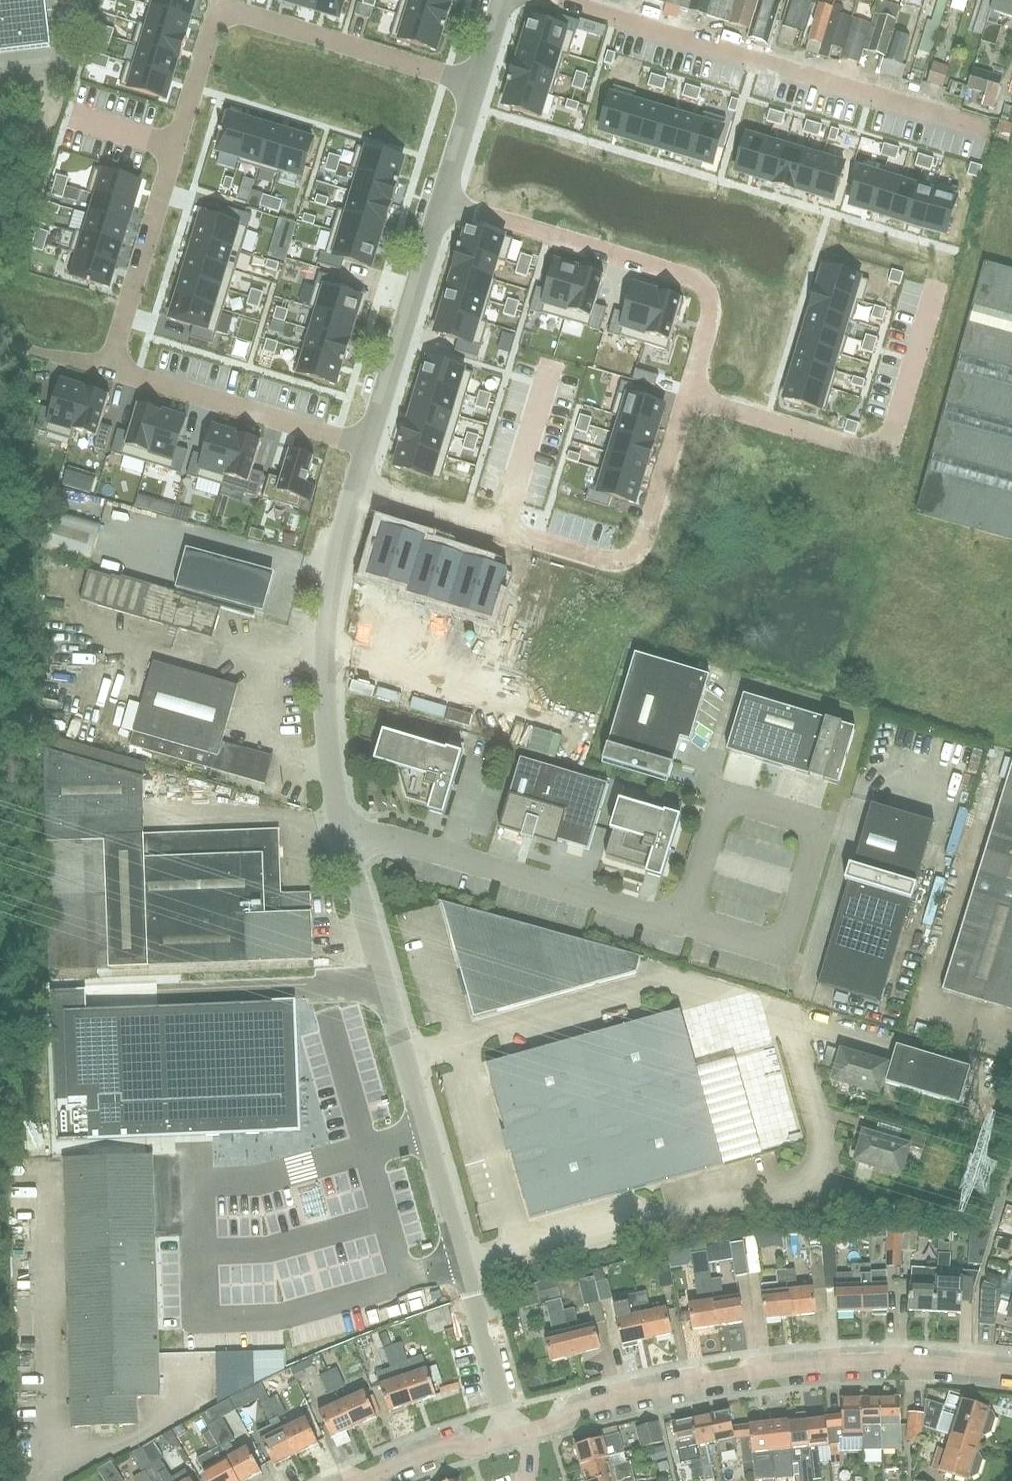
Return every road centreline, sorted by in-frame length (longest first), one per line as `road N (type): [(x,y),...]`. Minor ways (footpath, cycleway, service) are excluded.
road 1 (residential): [(369,445),(108,369),(222,8),(479,87)]
road 2 (unclassified): [(512,1436),(340,825)]
road 3 (residential): [(512,1436),(561,1421),(576,1408),(778,1369),(875,1362),(1011,1372)]
road 4 (residential): [(689,399),(711,318),(697,282),(445,201)]
road 5 (residential): [(689,399),(885,455),(935,281)]
road 6 (unclassified): [(340,825),(684,921)]
road 7 (unclassified): [(340,825),(323,730),(324,655),(358,484)]
road 8 (unclassified): [(684,921),(780,950),(817,833),(720,804)]
road 9 (residential): [(504,530),(608,560),(630,554),(645,541),(689,399)]
road 10 (unclassified): [(369,445),(445,201)]
road 11 (residential): [(512,1436),(473,1448),(449,1445),(364,1480)]
road 12 (residential): [(504,530),(358,484)]
road 13 (unclassified): [(720,804),(684,921)]

